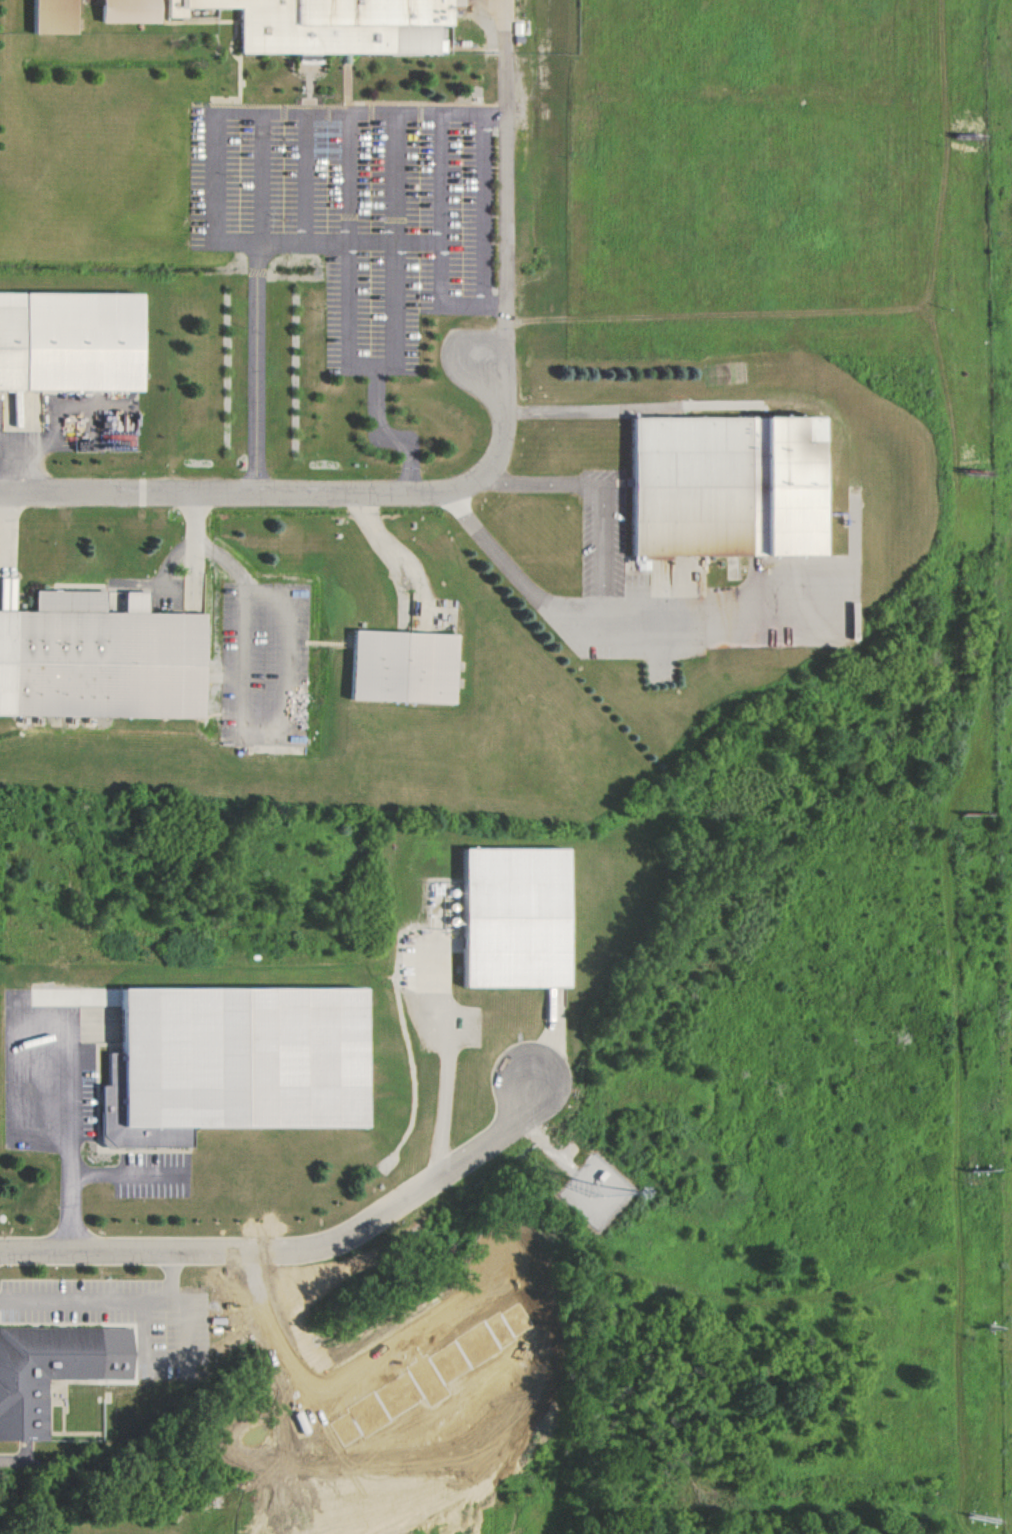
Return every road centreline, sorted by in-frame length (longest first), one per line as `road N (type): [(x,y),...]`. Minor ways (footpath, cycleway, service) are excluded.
road 1 (residential): [(0,494),(467,489),(489,472),(507,430),(507,357),(481,357)]
road 2 (residential): [(0,1253),(345,1243),(501,1136),(532,1091)]

